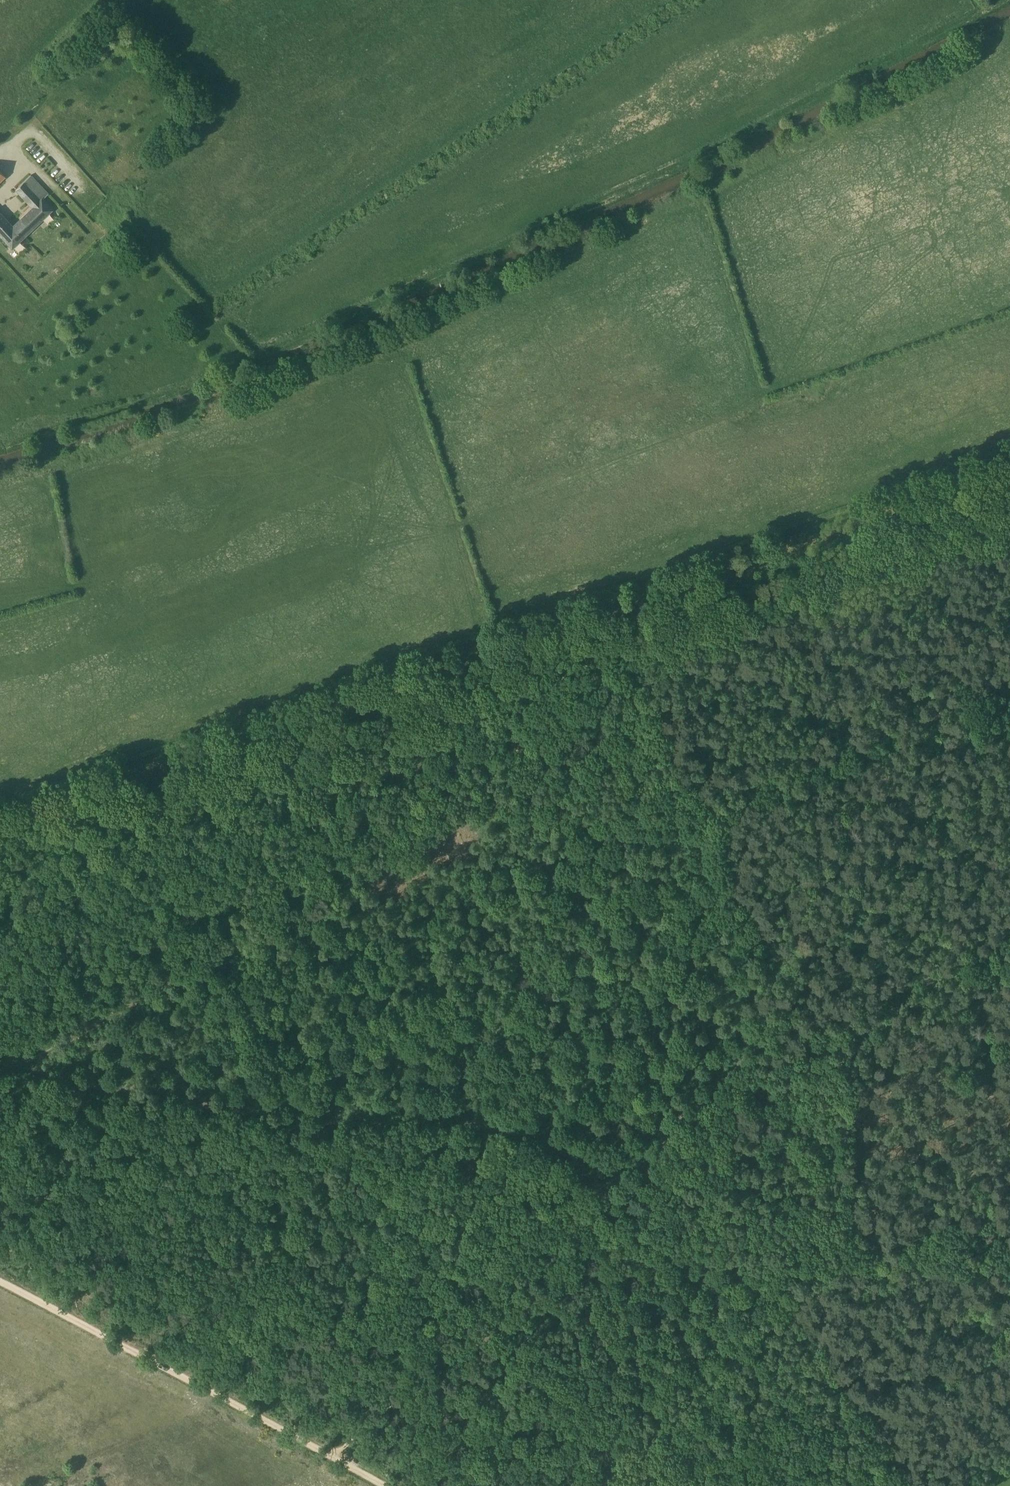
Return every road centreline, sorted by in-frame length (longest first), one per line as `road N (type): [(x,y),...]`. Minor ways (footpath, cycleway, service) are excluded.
road 1 (track): [(492,632),(1009,450)]
road 2 (track): [(0,804),(492,632)]
road 3 (track): [(603,1213),(706,1089),(769,1037),(968,951)]
road 4 (track): [(345,1466),(0,1284)]

